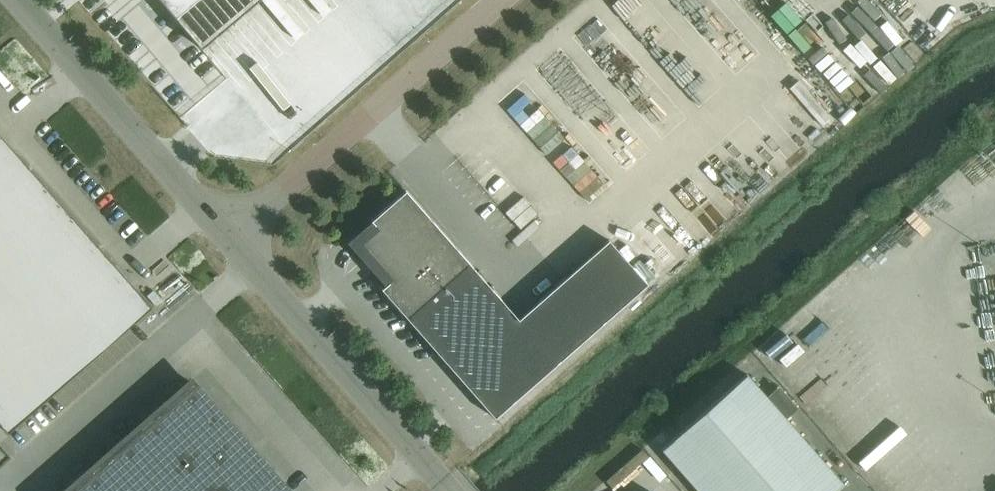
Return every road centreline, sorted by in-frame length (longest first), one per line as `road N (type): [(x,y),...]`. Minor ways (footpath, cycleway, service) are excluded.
road 1 (unclassified): [(233,237),(504,0)]
road 2 (unclassified): [(451,490),(233,237)]
road 3 (unclassified): [(233,237),(22,0)]

